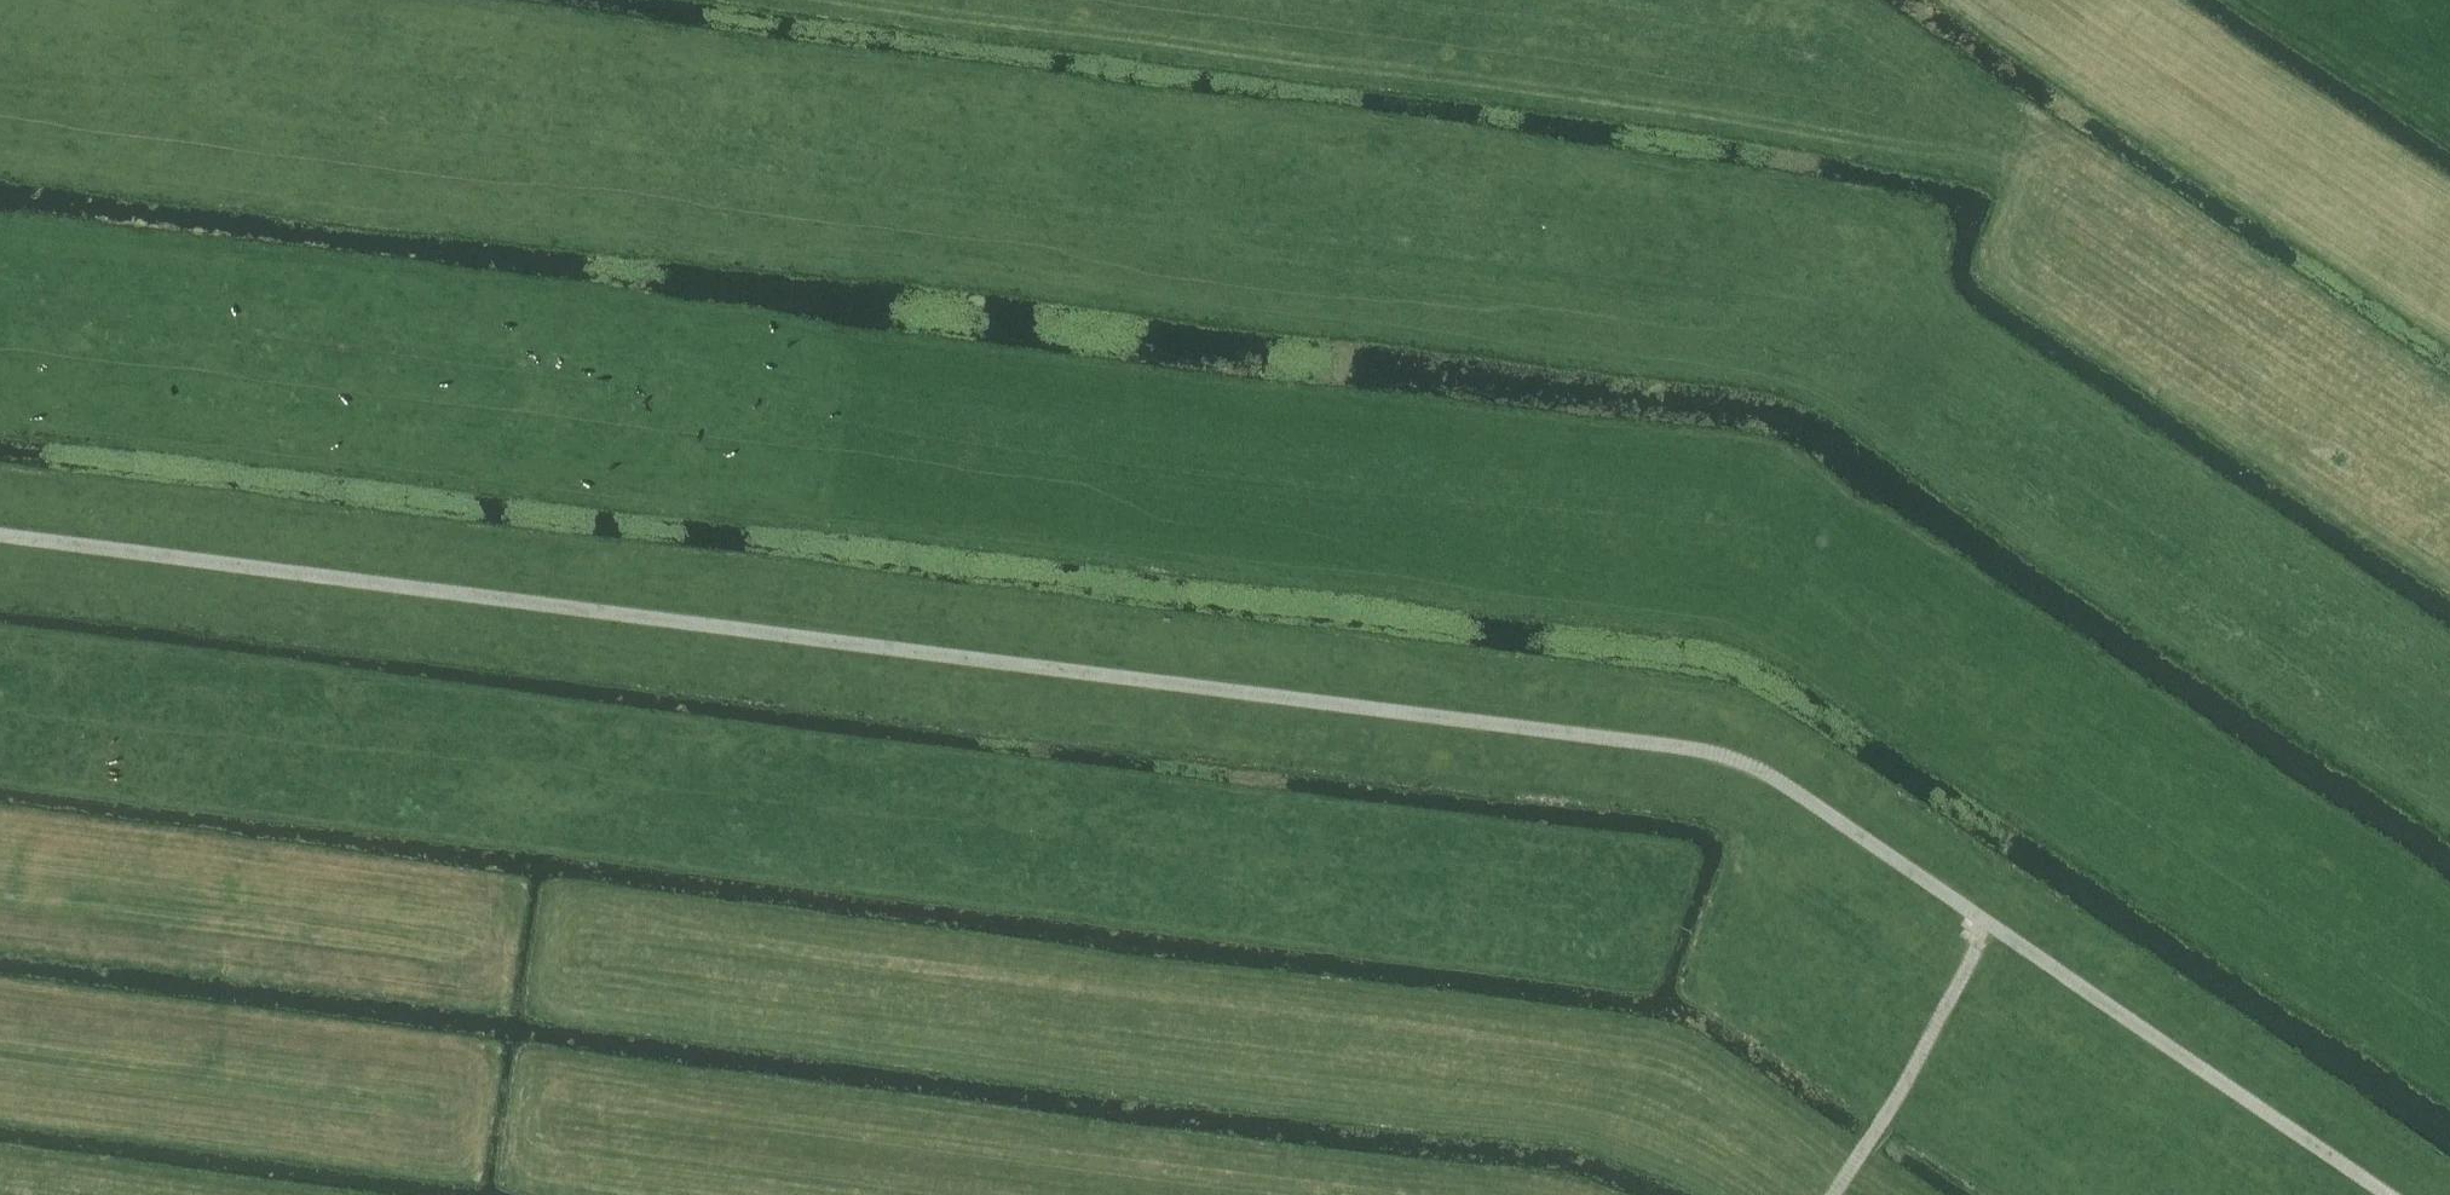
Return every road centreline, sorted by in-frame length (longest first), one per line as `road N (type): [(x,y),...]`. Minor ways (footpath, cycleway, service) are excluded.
road 1 (track): [(1987,924),(1779,782),(1718,755),(0,536)]
road 2 (track): [(2381,1194),(1987,924),(1902,1091),(1834,1194)]

